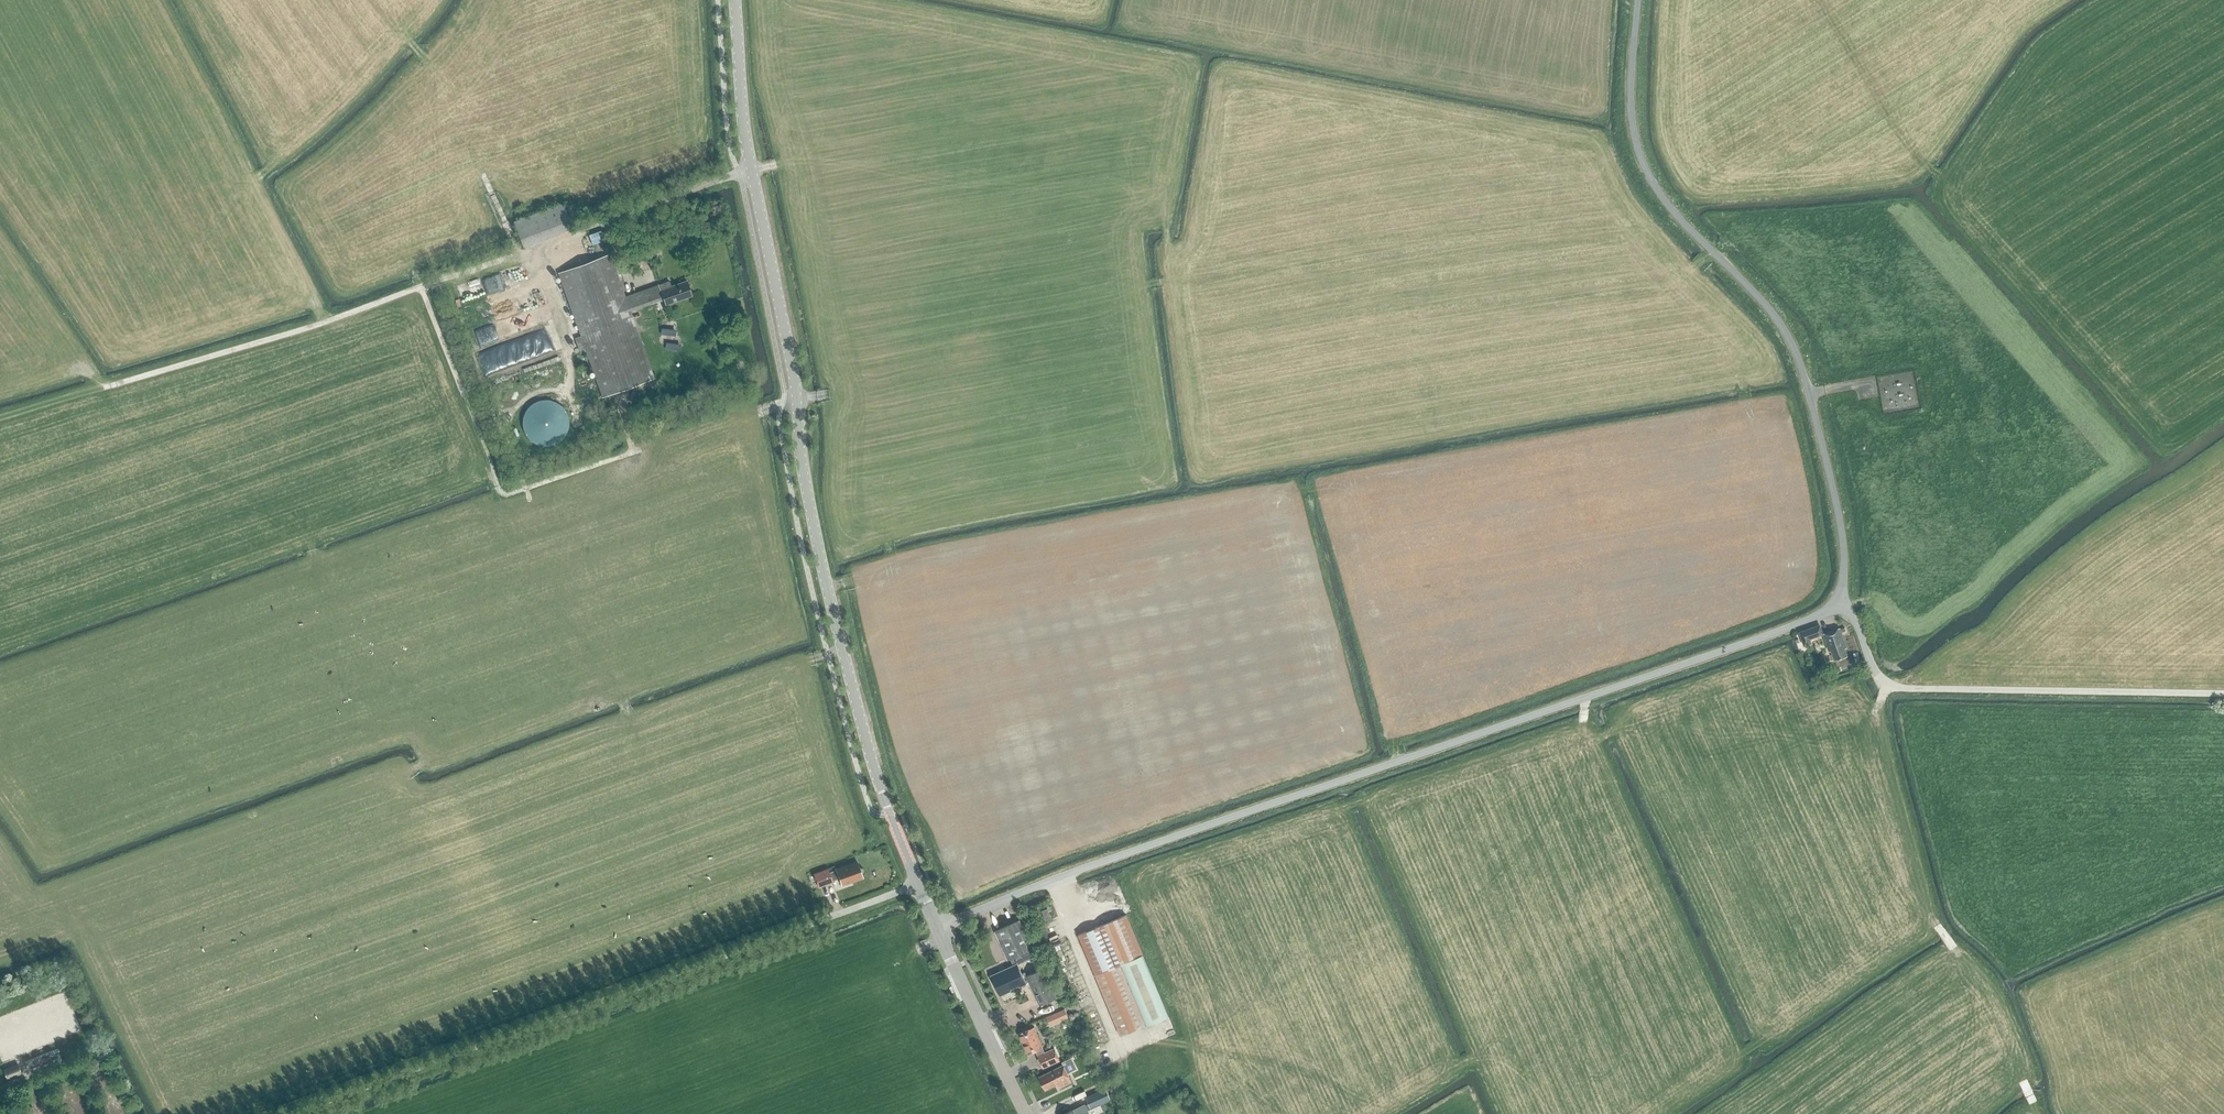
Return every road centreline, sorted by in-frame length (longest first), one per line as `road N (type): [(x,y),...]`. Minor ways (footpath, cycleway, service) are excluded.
road 1 (unclassified): [(938,928),(1142,848),(1806,622),(1837,602)]
road 2 (secondary): [(938,928),(884,799),(827,589),(801,464),(796,385),(742,120),(735,0)]
road 3 (unclassified): [(1837,602),(1843,538),(1793,344),(1762,300),(1666,202),(1639,147),(1630,96),(1637,0)]
road 4 (track): [(532,253),(106,389)]
road 5 (unclassified): [(2223,694),(1898,688),(1877,676),(1857,624),(1837,602)]
road 6 (secondary): [(1026,1113),(938,928)]

